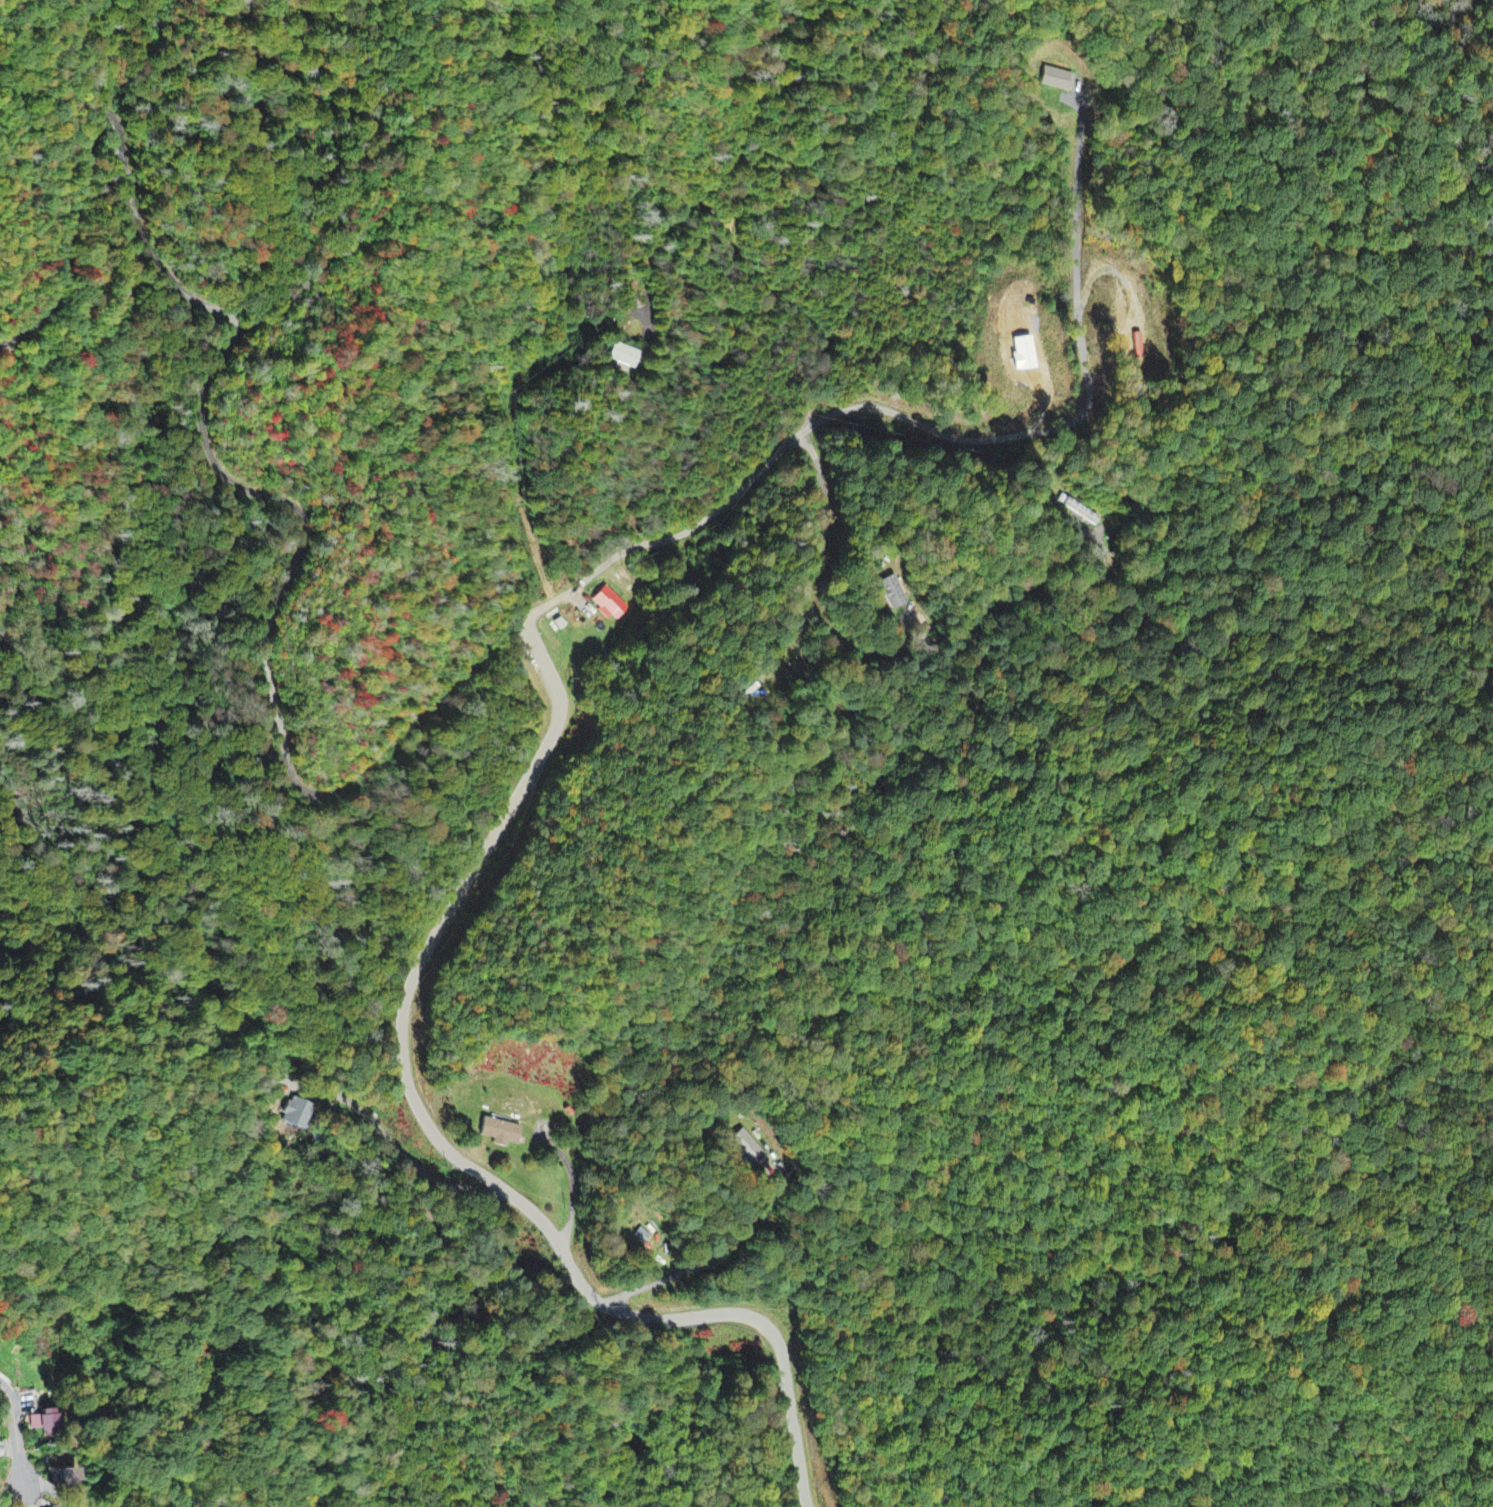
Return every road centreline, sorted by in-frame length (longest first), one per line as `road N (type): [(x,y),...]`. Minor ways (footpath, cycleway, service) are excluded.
road 1 (residential): [(488,1179),(445,1148),(423,1119),(403,1049),(415,978),(561,727),(560,690),(524,620),(495,635),(353,781),(317,793),(297,782),(266,658),(305,514),(288,500),(243,488),(216,462),(199,404),(203,377),(238,323),(171,279),(144,232),(123,135),(111,116),(91,123),(83,145),(44,313),(22,337),(0,346)]
road 2 (residential): [(524,620),(622,555),(689,535),(786,450),(803,445),(823,475),(830,521),(811,603),(842,645),(875,655)]
road 3 (residential): [(809,1506),(787,1362),(773,1331),(750,1317),(670,1321),(604,1306),(529,1210),(488,1179)]

